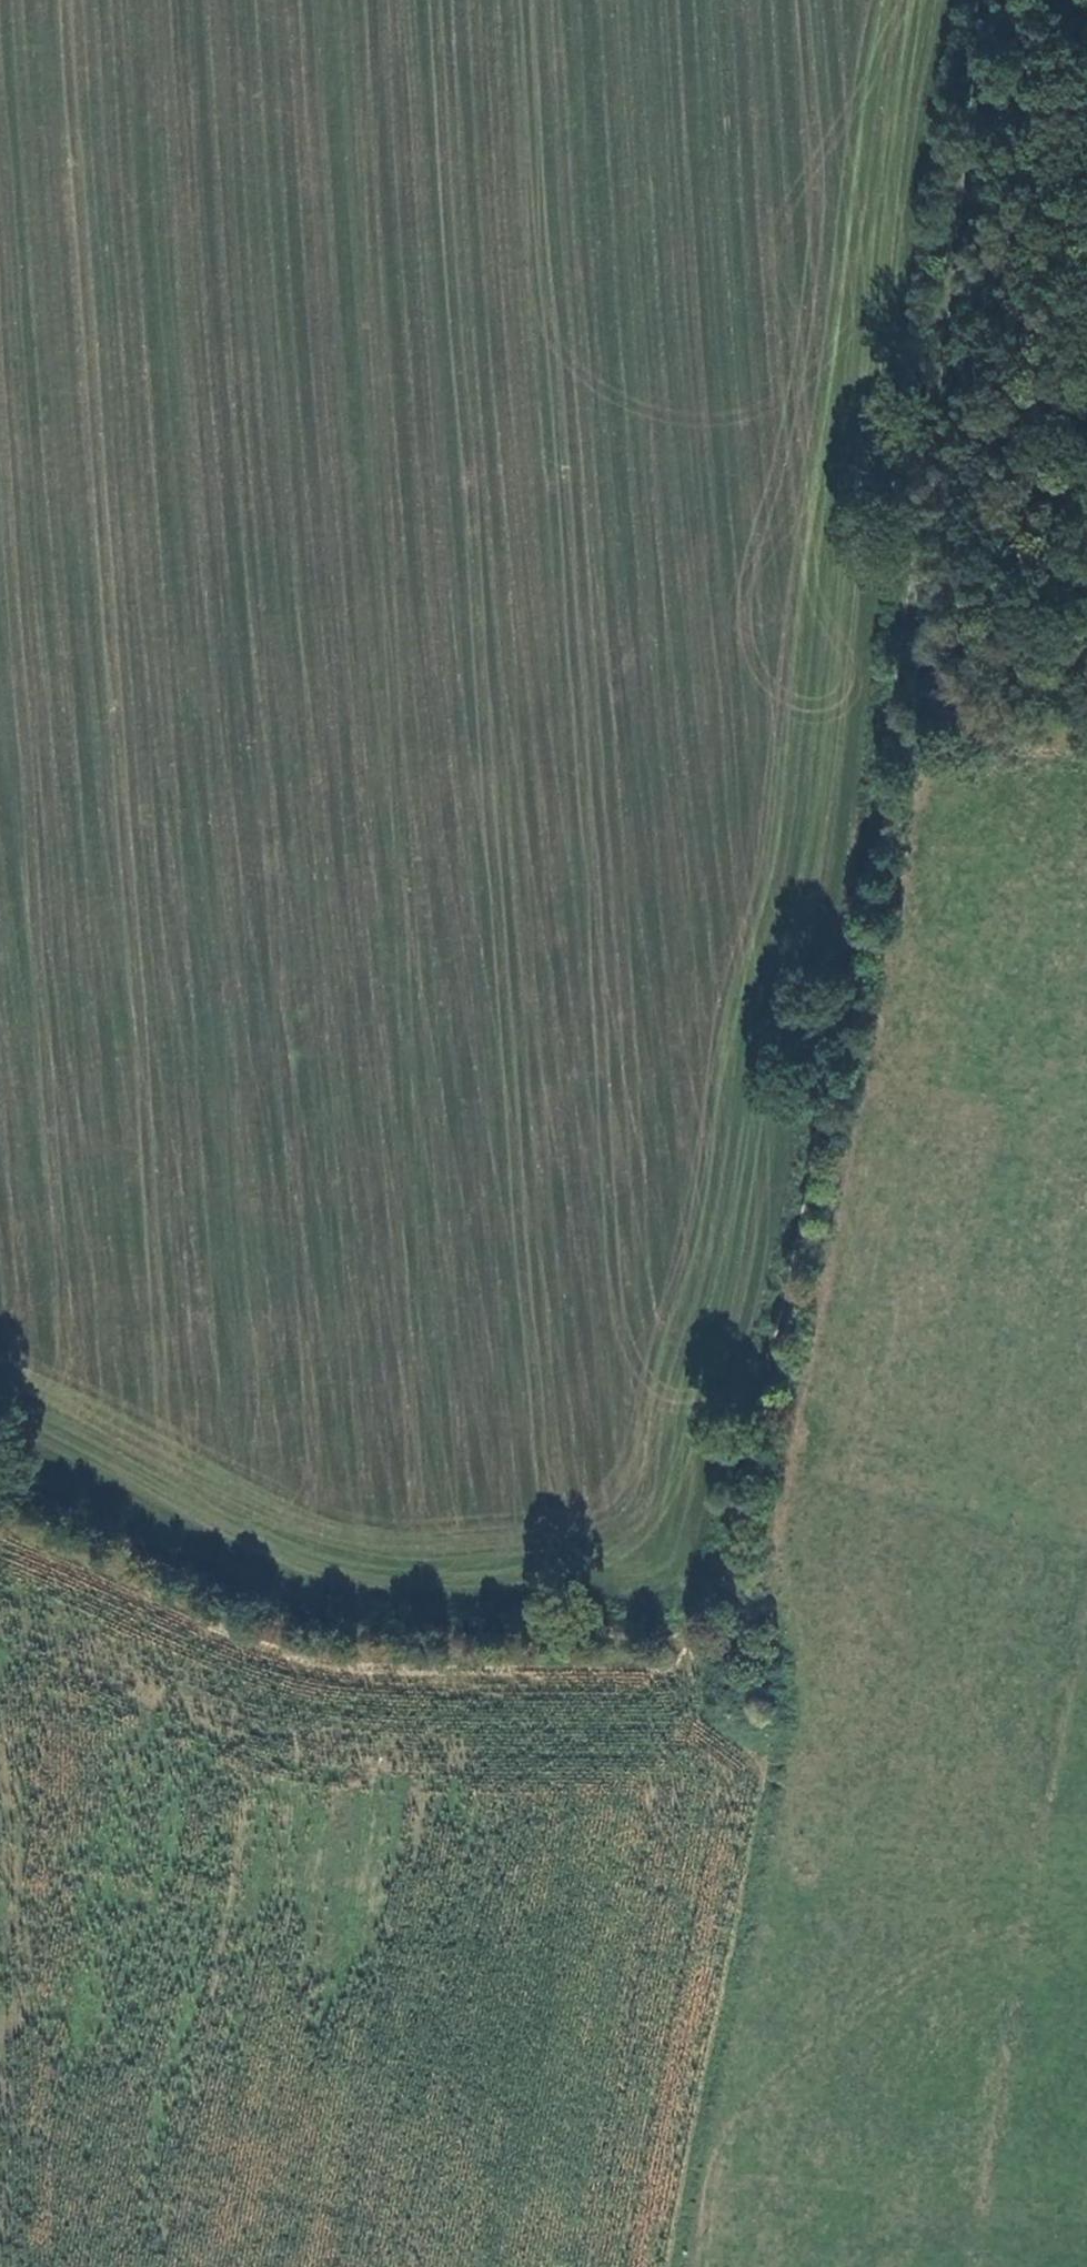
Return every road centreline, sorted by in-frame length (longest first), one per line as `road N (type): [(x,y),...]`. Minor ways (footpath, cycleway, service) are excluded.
road 1 (track): [(0,1490),(271,1611),(637,1646),(691,1626),(712,1609),(818,1133),(934,343),(1002,0)]

